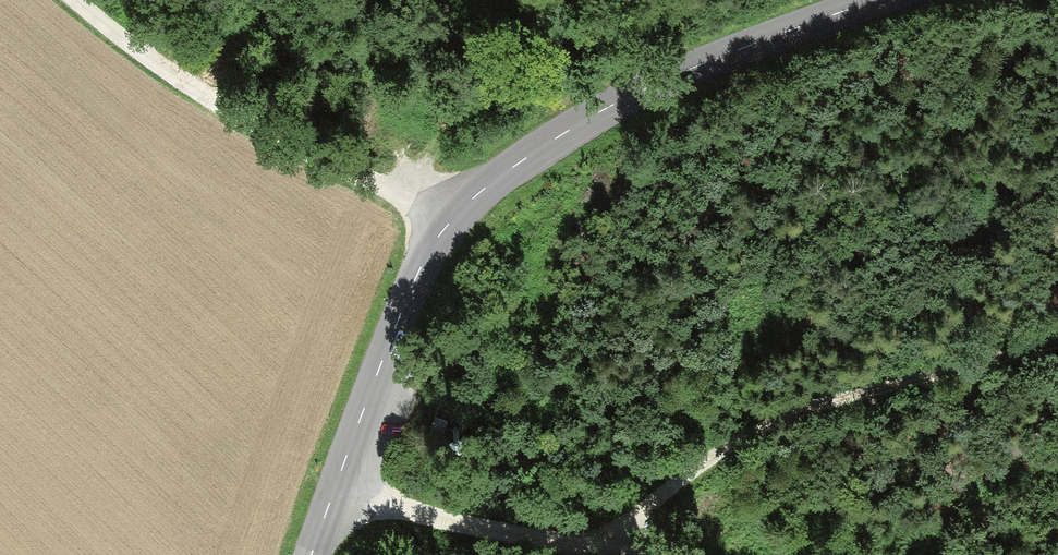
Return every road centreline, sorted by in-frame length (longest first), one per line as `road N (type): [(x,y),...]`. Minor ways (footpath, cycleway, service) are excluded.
road 1 (tertiary): [(877,0),(614,104),(460,210),(416,276),(310,554)]
road 2 (track): [(1057,339),(766,424),(645,504),(612,551)]
road 3 (track): [(446,226),(218,106),(74,0)]
road 4 (track): [(332,496),(632,554)]

